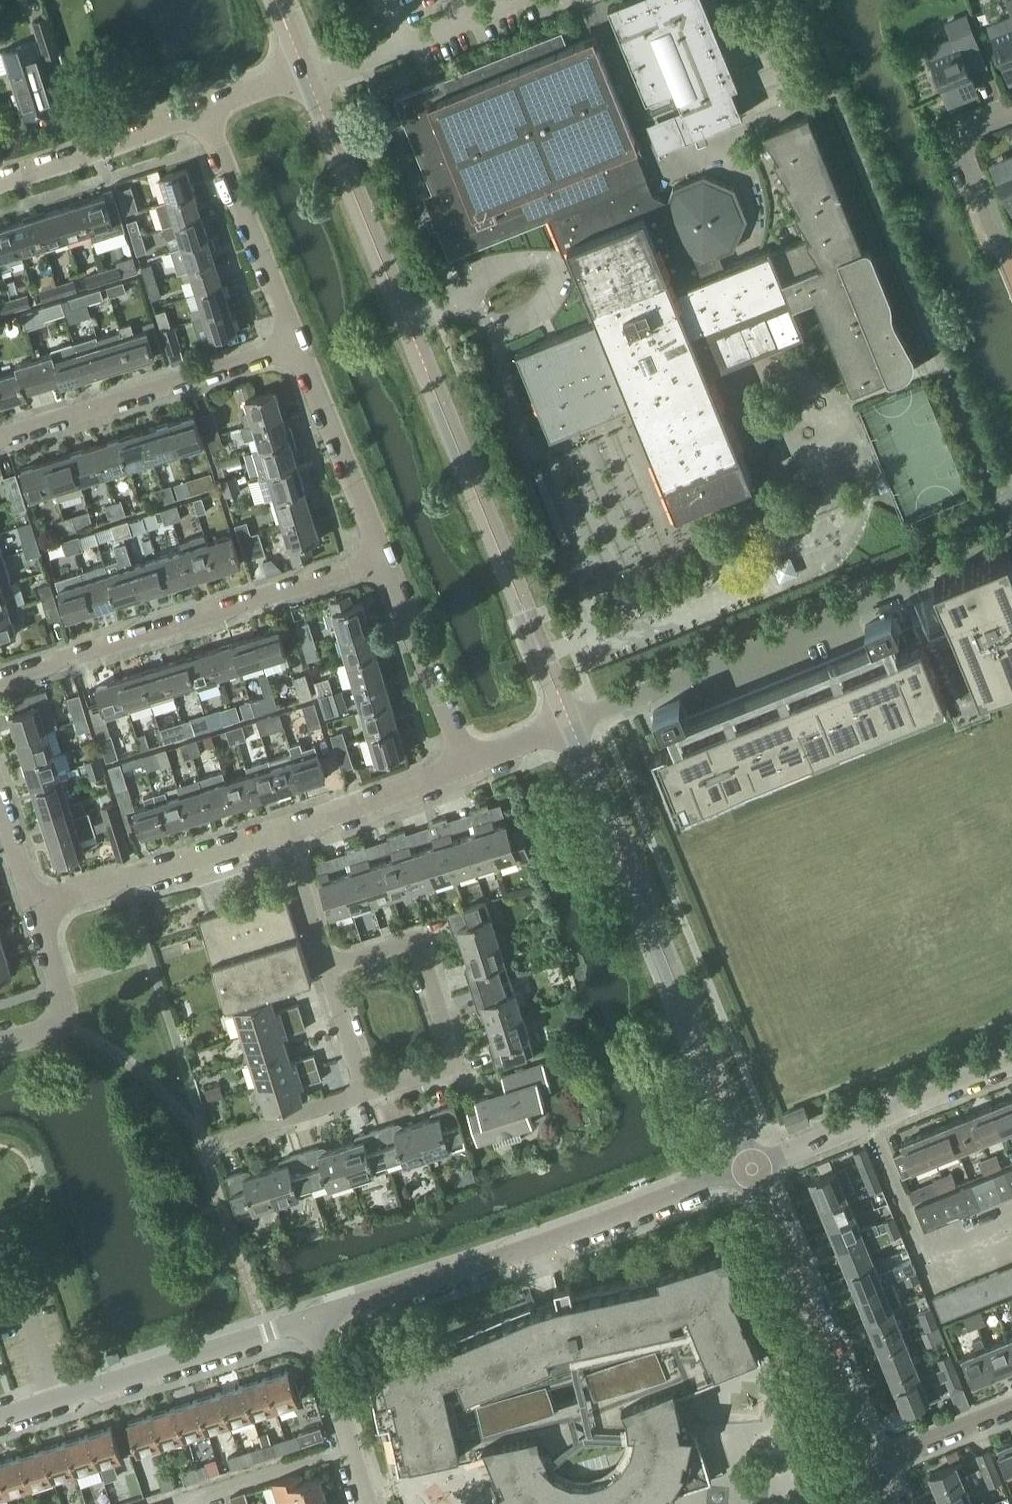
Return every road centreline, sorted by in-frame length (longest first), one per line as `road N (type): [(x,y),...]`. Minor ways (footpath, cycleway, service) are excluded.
road 1 (residential): [(571,722),(306,73)]
road 2 (residential): [(753,1168),(571,722)]
road 3 (residential): [(312,1325),(753,1168)]
road 4 (residential): [(381,554),(0,679)]
road 5 (residential): [(571,722),(924,579)]
road 6 (residential): [(323,968),(415,939),(459,1074),(367,1104)]
road 7 (residential): [(0,1422),(312,1325)]
road 8 (residential): [(875,1466),(753,1168)]
road 9 (residential): [(0,436),(297,343)]
road 10 (residential): [(753,1168),(1011,1063)]
road 11 (residential): [(37,913),(280,836)]
road 12 (residential): [(297,343),(205,113)]
road 13 (residential): [(381,554),(297,343)]
road 14 (residential): [(465,764),(381,554)]
road 15 (residential): [(0,178),(205,113)]
road 16 (residential): [(1011,266),(958,135),(1011,113)]
road 17 (residential): [(280,836),(465,764)]
road 18 (residential): [(369,1503),(312,1325)]
road 19 (residential): [(0,1041),(61,1022),(61,987),(37,913)]
road 20 (residential): [(875,1466),(1011,1411)]
road 21 (residential): [(367,1104),(323,968)]
road 22 (residential): [(280,836),(323,968)]

